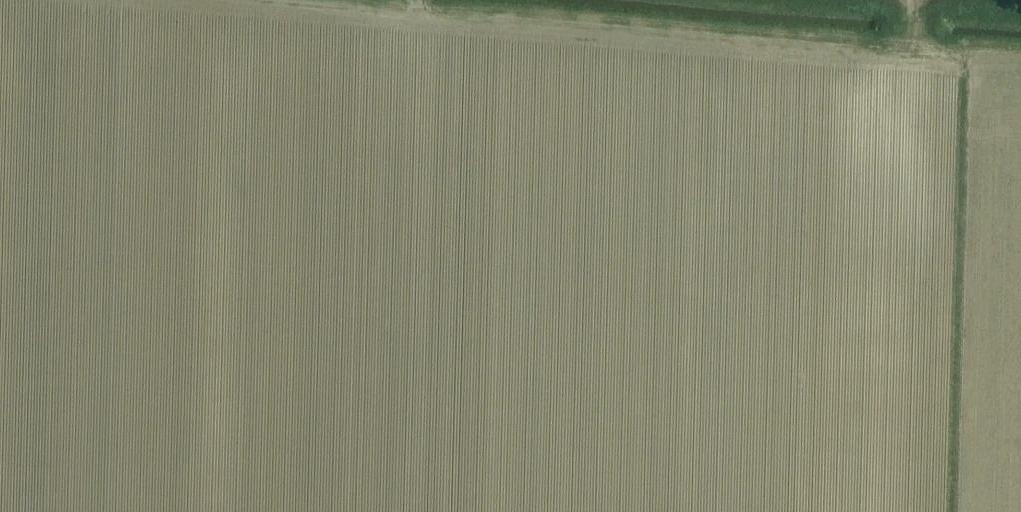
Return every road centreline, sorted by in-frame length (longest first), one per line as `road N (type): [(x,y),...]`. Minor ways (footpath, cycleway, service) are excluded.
road 1 (track): [(915,0),(911,46),(350,0)]
road 2 (track): [(911,46),(960,50),(948,511)]

